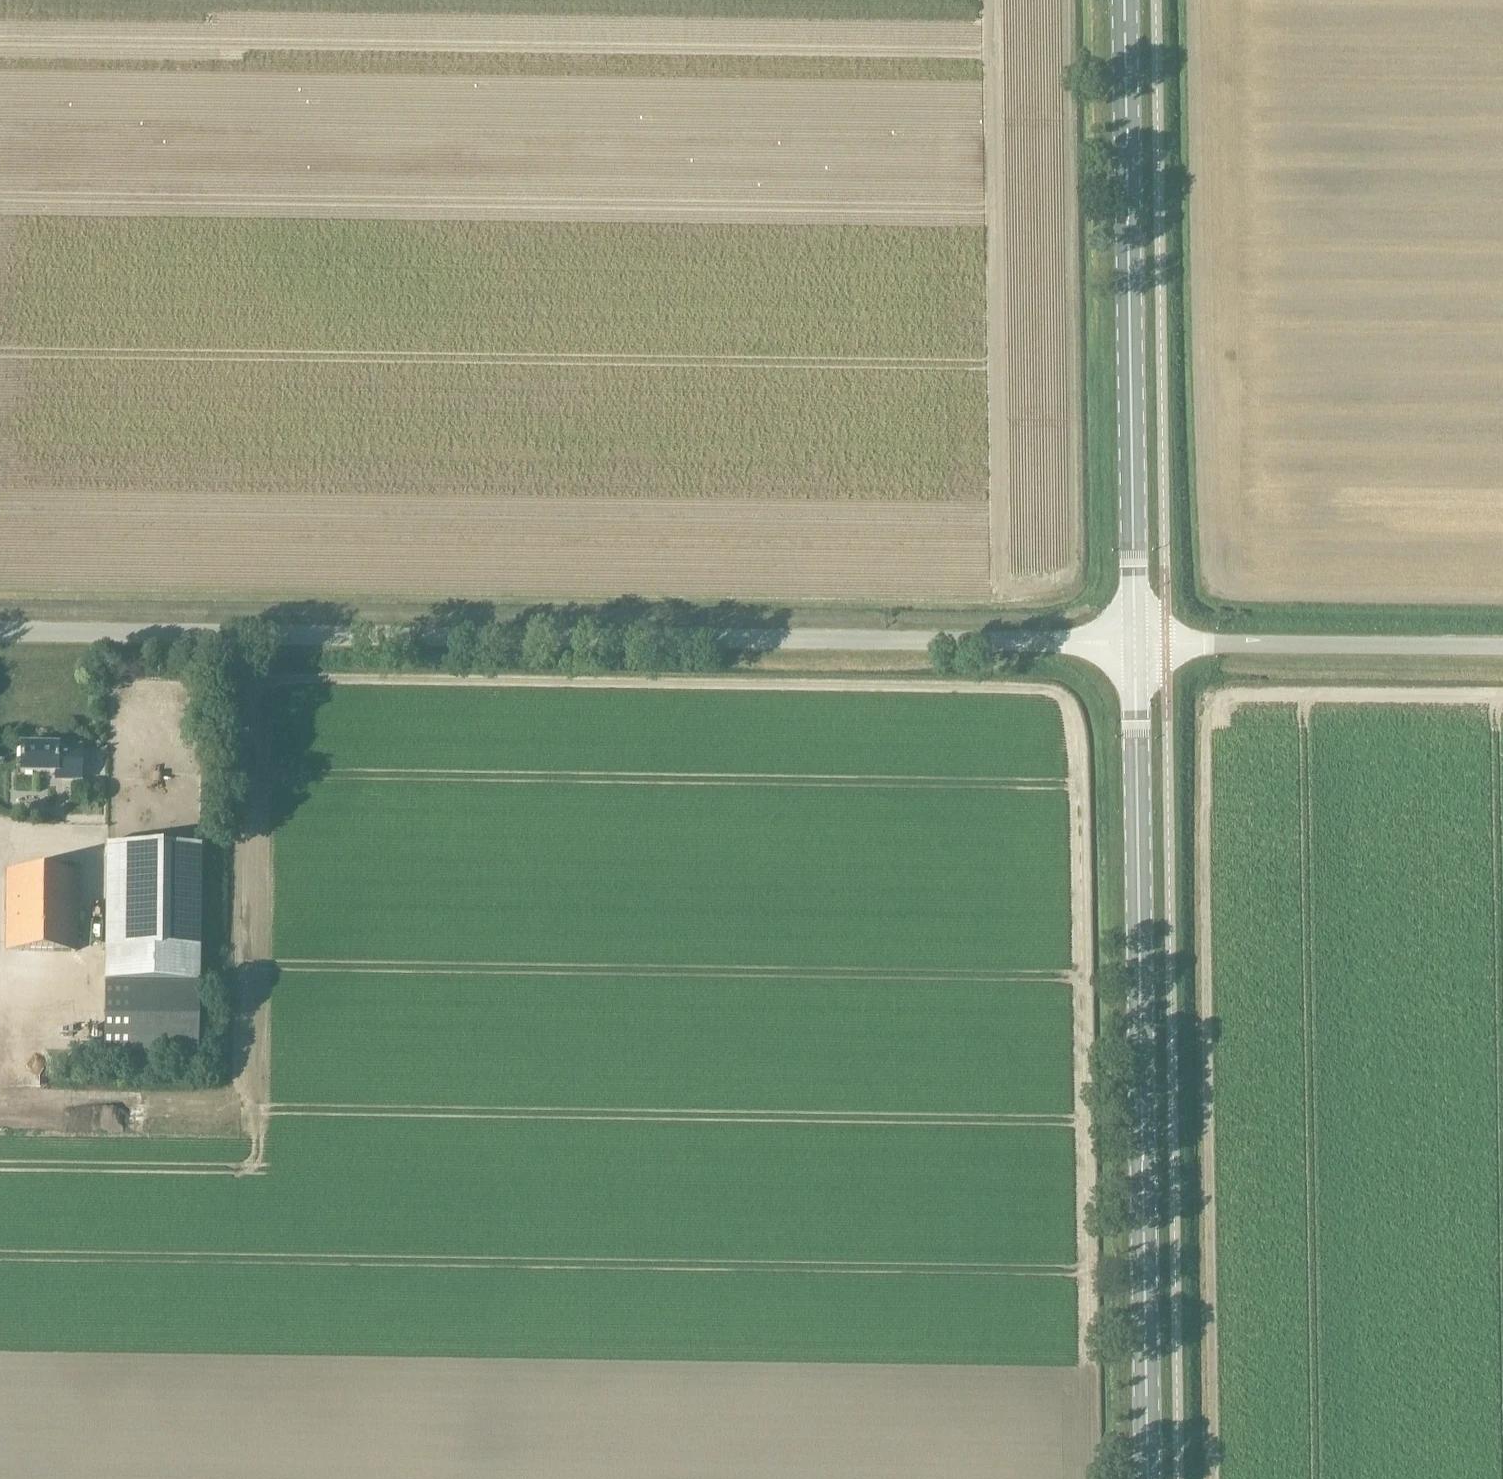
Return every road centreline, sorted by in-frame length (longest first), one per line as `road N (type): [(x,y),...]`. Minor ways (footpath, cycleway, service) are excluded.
road 1 (unclassified): [(1134,642),(0,632)]
road 2 (secondary): [(1147,1478),(1134,642)]
road 3 (secondary): [(1134,642),(1124,0)]
road 4 (unclassified): [(1502,646),(1134,642)]

